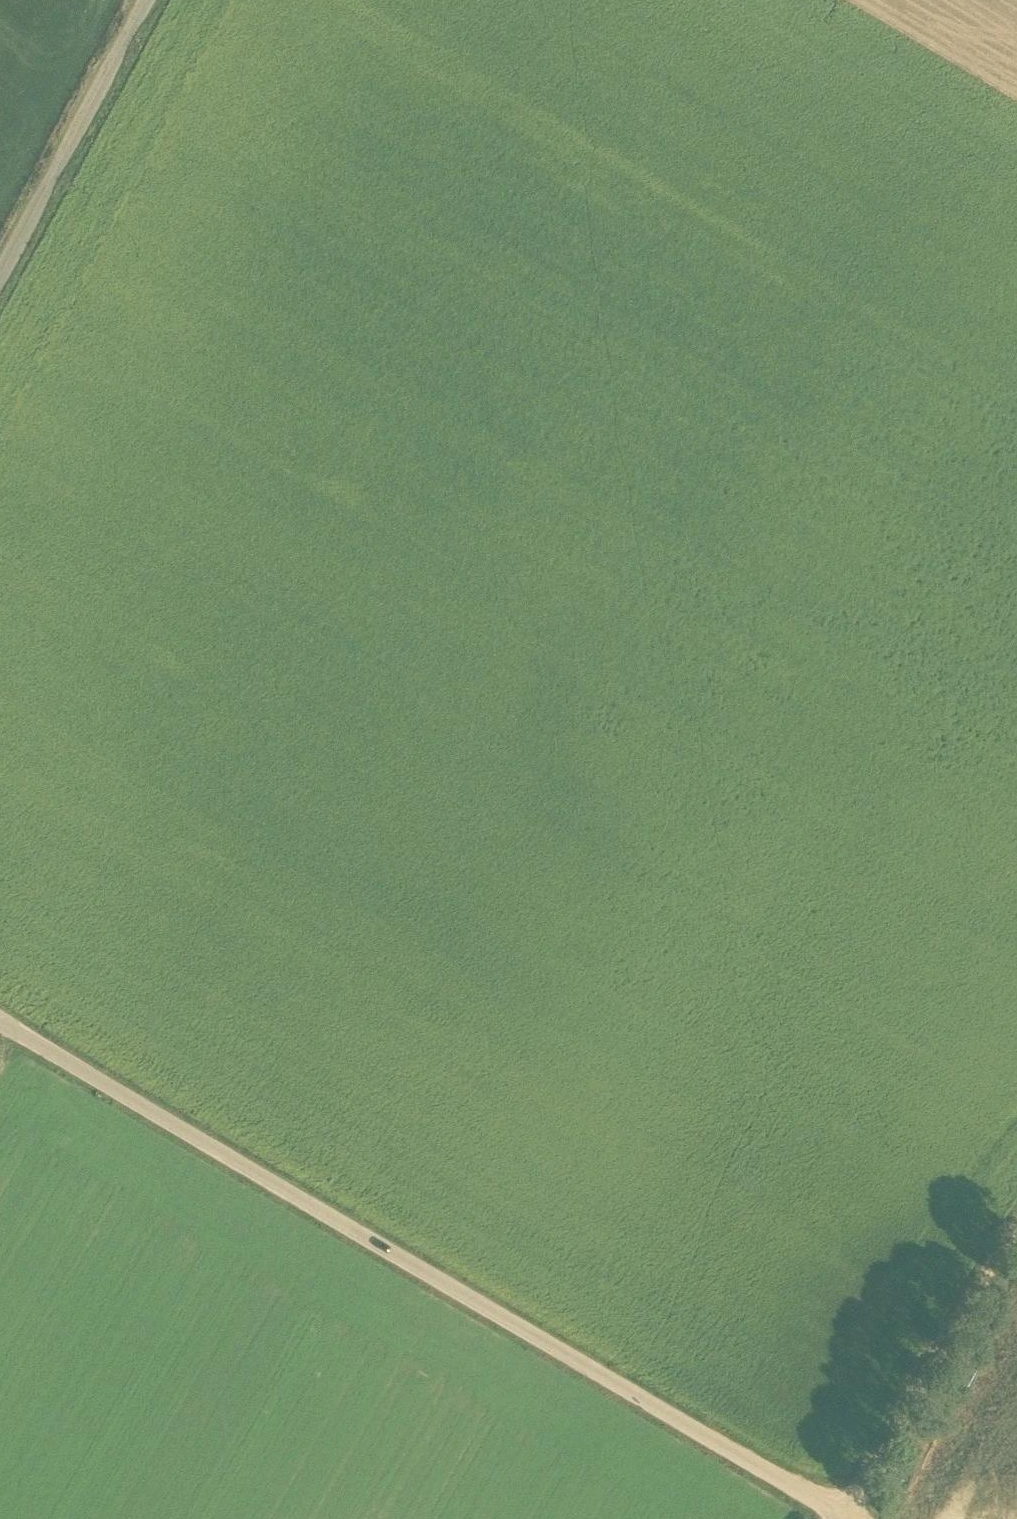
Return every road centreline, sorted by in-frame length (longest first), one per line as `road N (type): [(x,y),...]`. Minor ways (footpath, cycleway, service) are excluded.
road 1 (unclassified): [(844,1518),(0,1025)]
road 2 (track): [(845,1514),(1016,1231)]
road 3 (unclassified): [(0,278),(148,0)]

